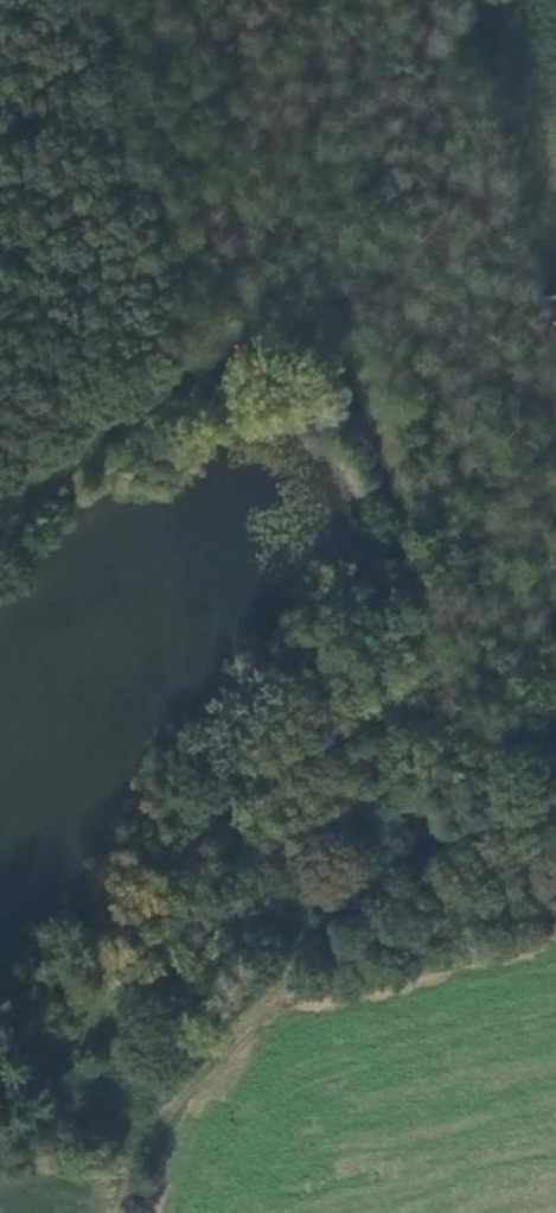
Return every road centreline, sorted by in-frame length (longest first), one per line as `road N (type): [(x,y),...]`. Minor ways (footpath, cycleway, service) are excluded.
road 1 (track): [(121,1212),(121,1042),(314,851),(555,713)]
road 2 (track): [(0,508),(482,229),(555,224)]
road 3 (track): [(478,760),(403,407),(334,311)]
road 4 (track): [(121,1042),(0,1058)]

